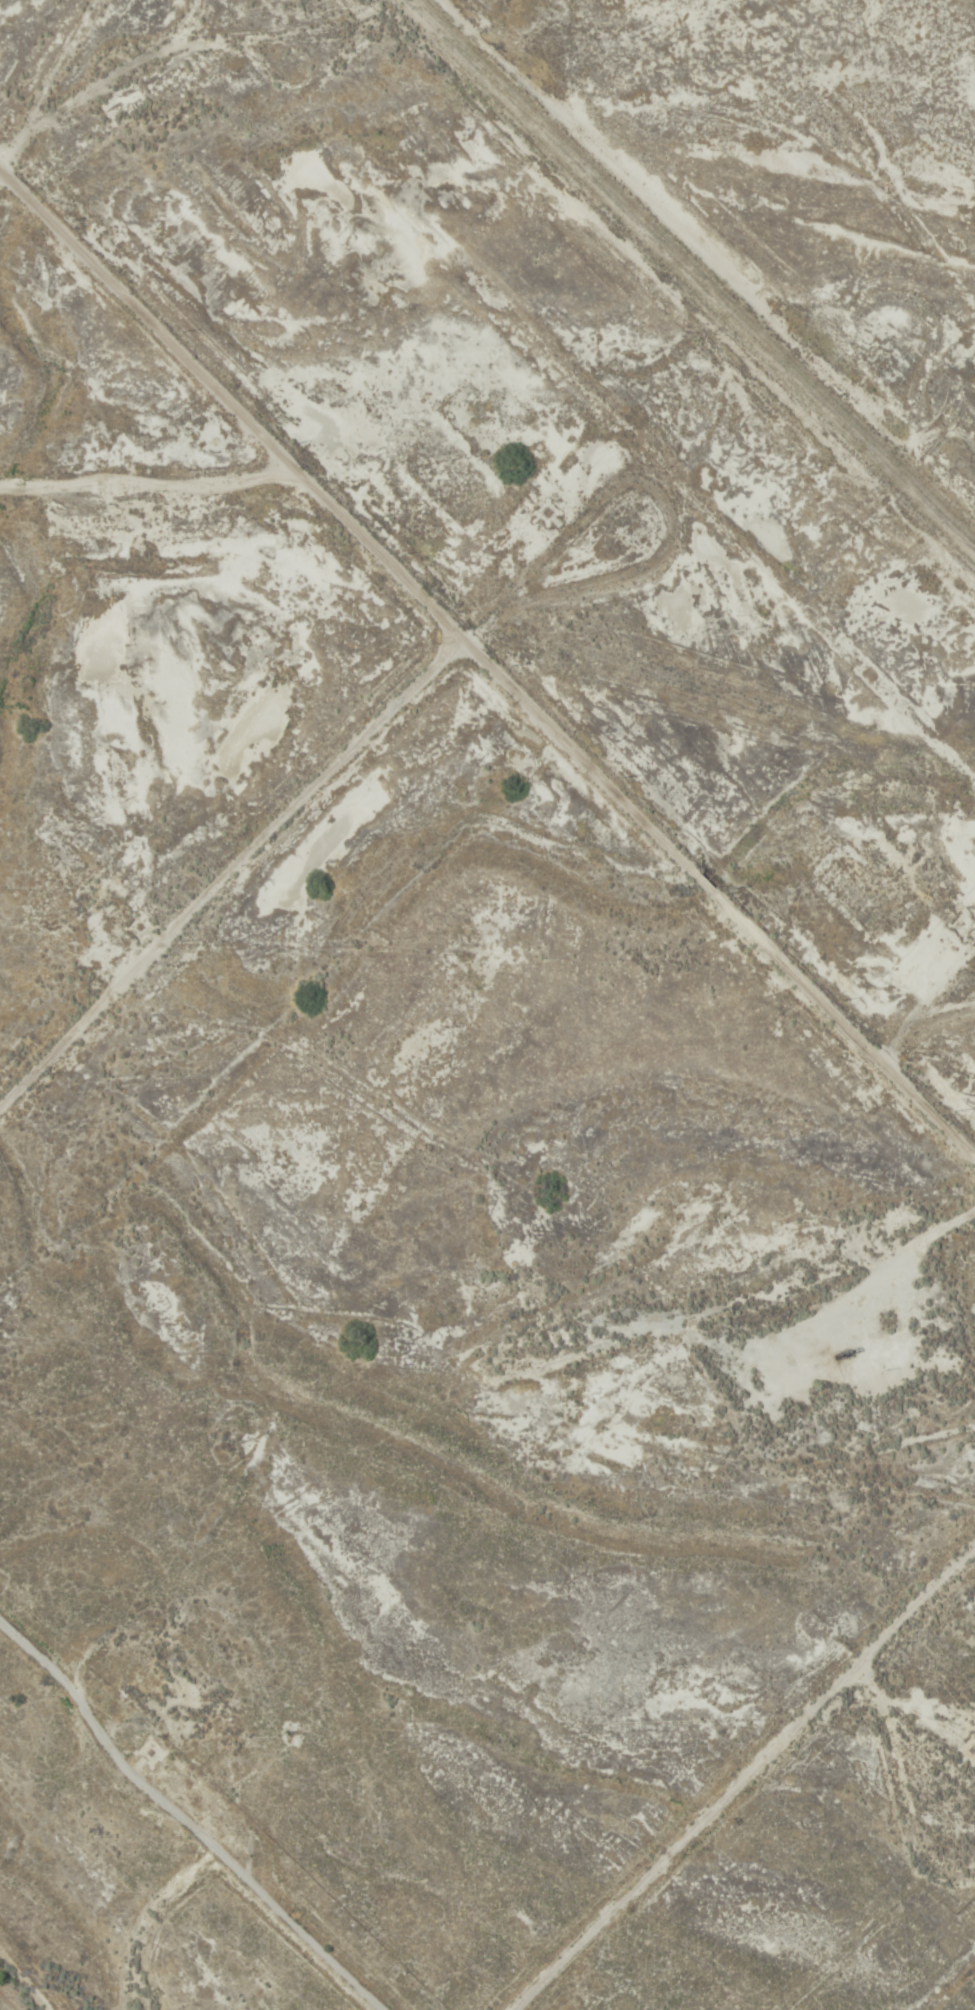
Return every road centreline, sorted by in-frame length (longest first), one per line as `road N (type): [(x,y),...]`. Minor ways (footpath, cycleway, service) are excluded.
road 1 (track): [(974,1153),(443,628),(0,168)]
road 2 (track): [(974,1530),(497,2009)]
road 3 (track): [(0,1088),(443,628)]
road 4 (track): [(388,2009),(119,1757),(62,1676),(0,1617)]
road 5 (track): [(974,1775),(847,1661)]

